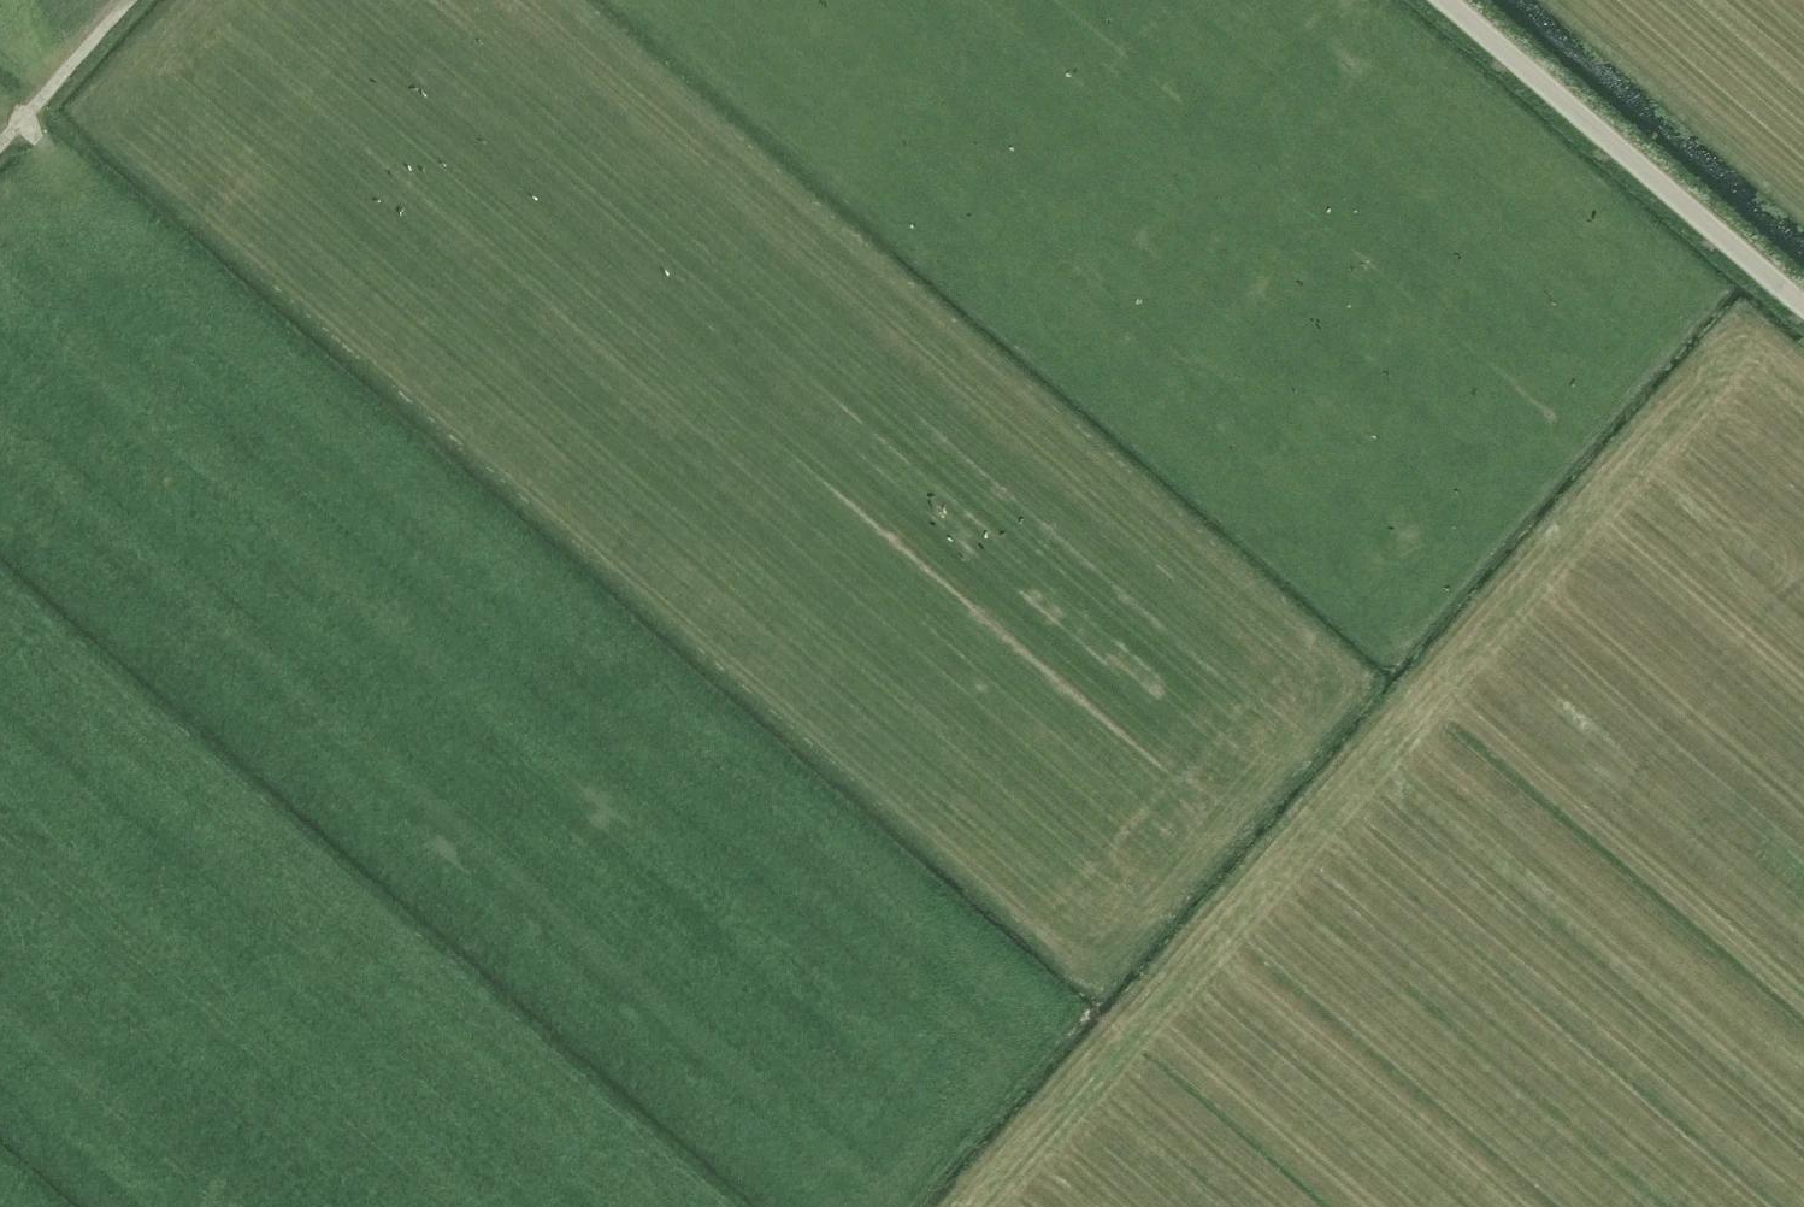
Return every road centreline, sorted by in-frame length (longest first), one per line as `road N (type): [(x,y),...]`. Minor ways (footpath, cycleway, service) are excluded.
road 1 (unclassified): [(1803,305),(1446,0)]

